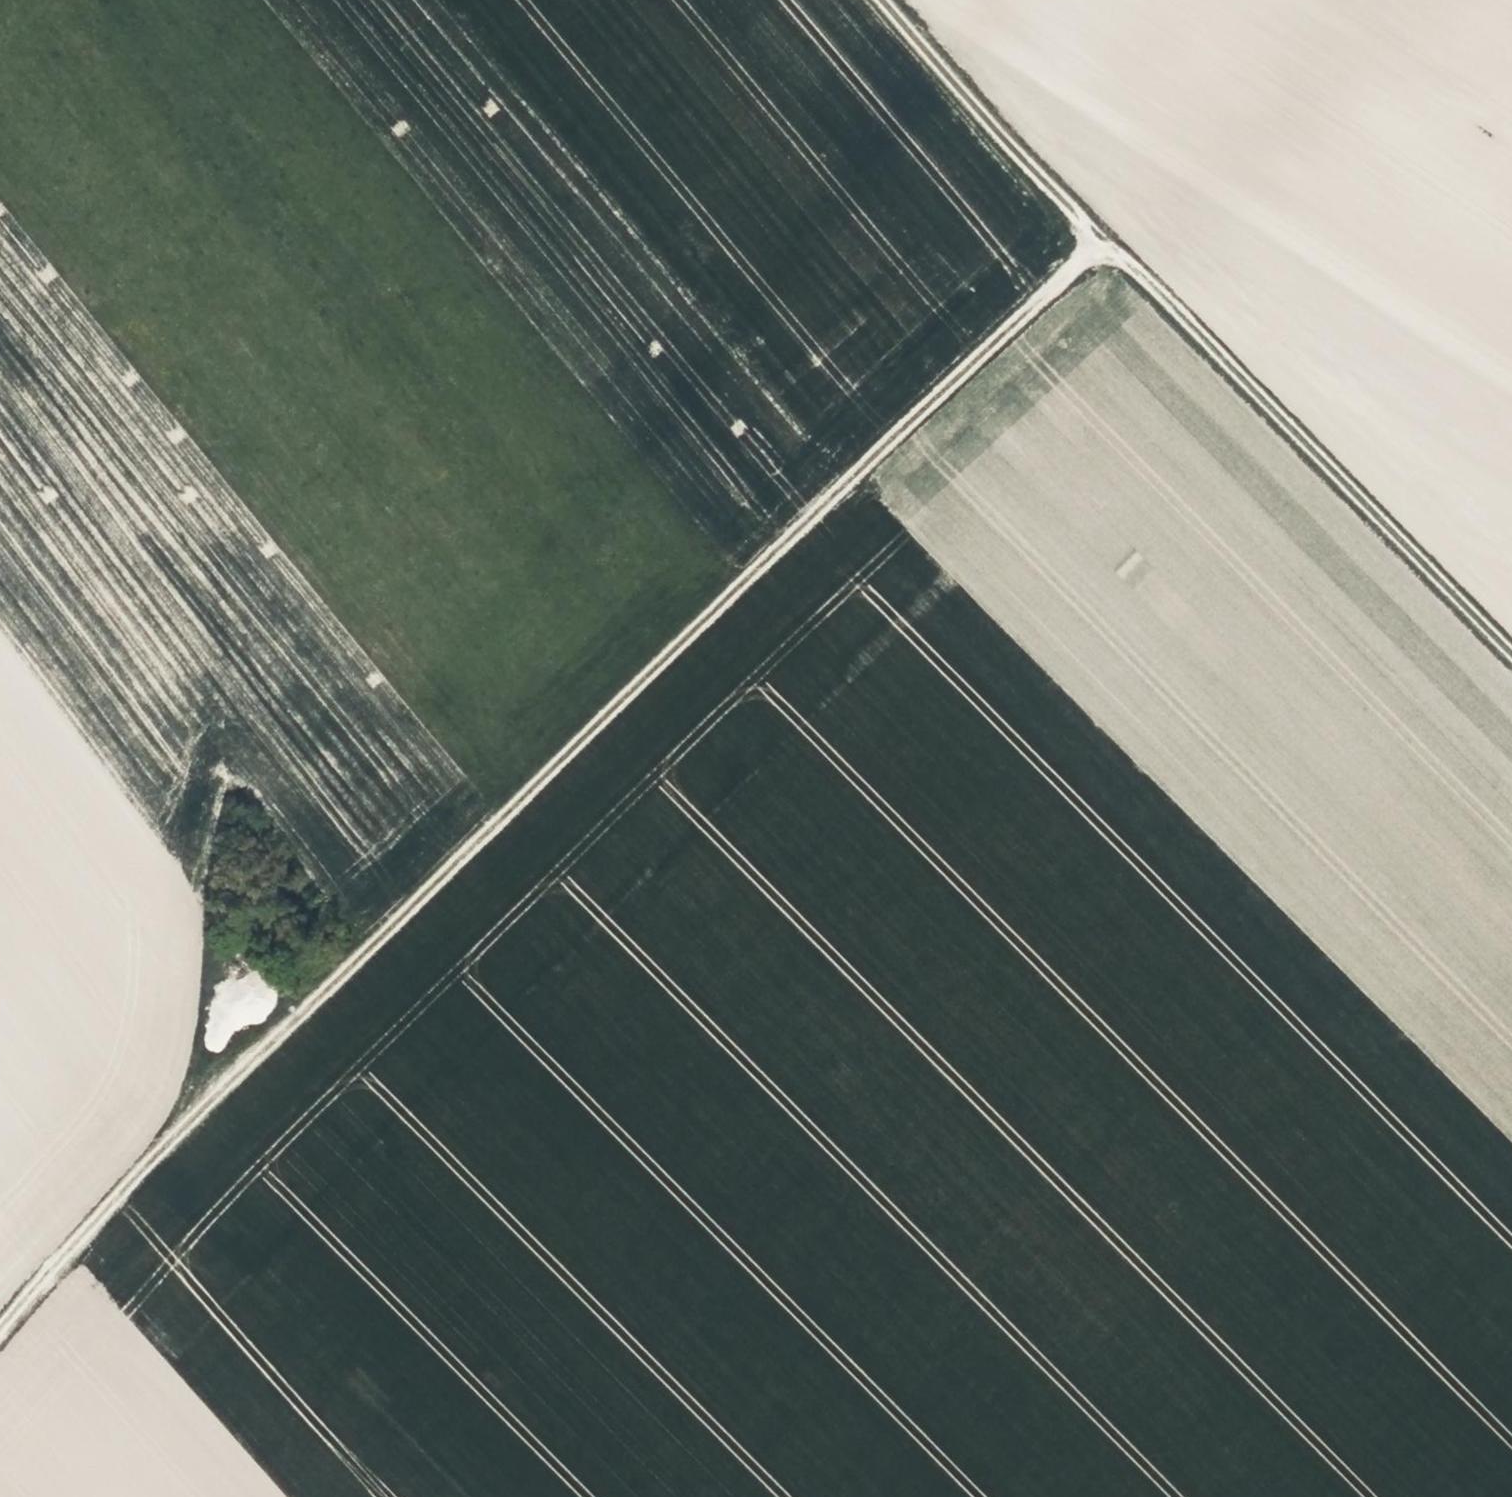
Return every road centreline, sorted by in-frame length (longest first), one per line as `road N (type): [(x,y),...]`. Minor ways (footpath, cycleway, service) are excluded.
road 1 (track): [(0,1333),(168,1143),(1102,243)]
road 2 (track): [(1511,653),(1102,243),(896,0)]

